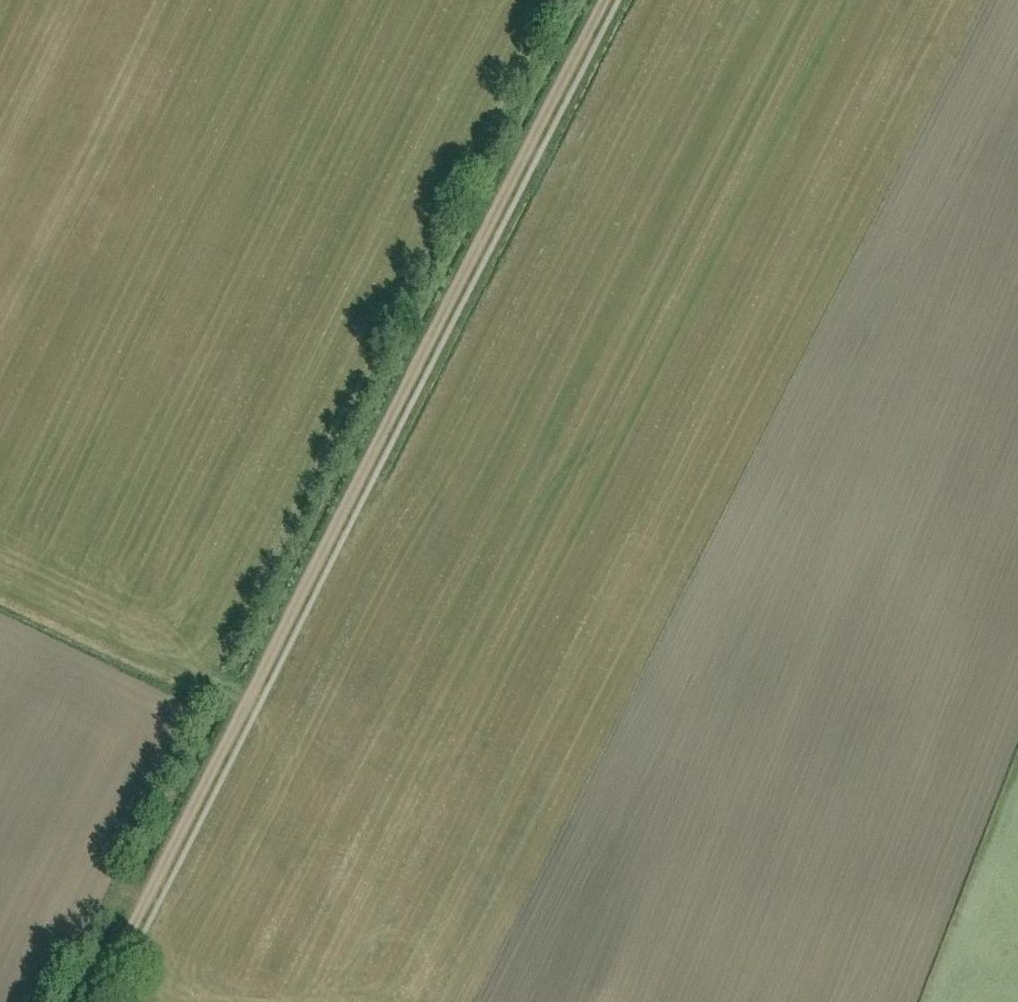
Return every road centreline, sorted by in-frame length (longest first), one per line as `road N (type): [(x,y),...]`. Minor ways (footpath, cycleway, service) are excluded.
road 1 (track): [(607,0),(94,1001)]

